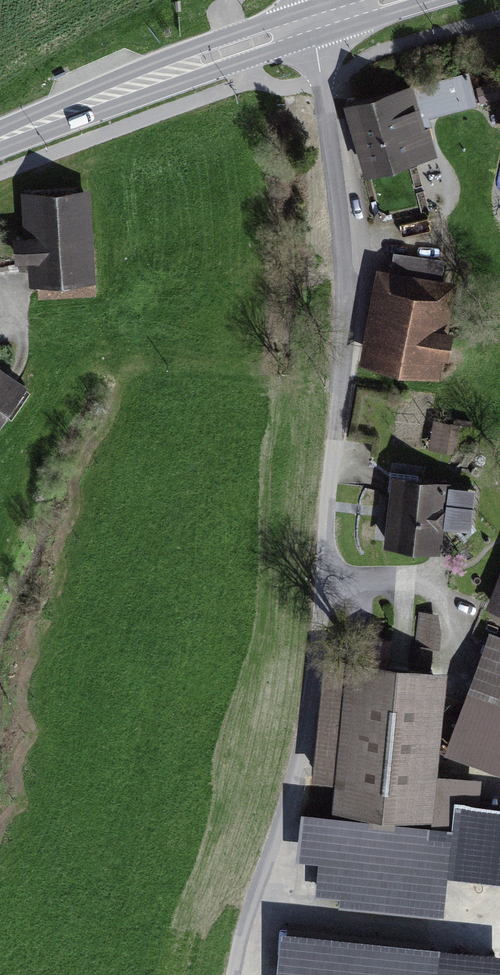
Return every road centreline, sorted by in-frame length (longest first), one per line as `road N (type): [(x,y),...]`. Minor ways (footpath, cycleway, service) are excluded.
road 1 (primary): [(0,141),(323,16)]
road 2 (track): [(235,974),(283,821)]

